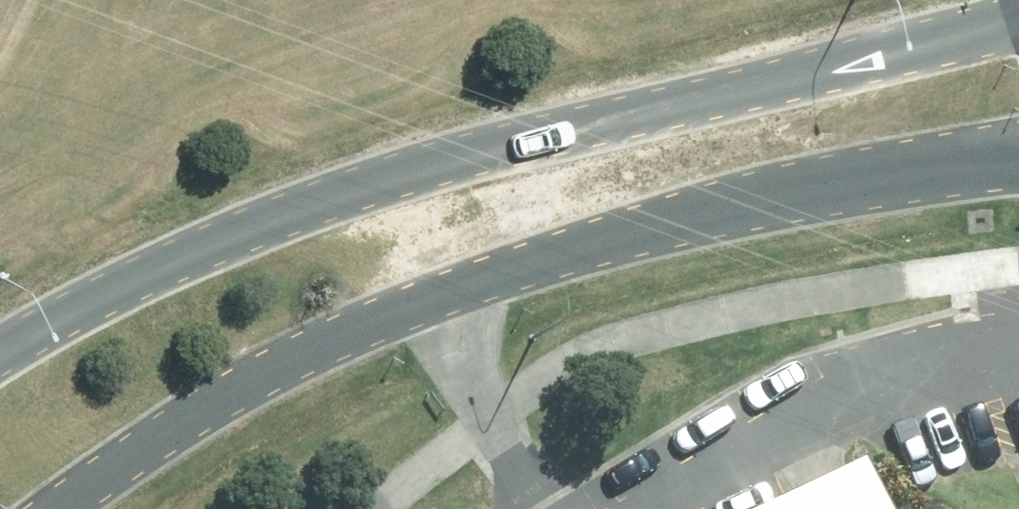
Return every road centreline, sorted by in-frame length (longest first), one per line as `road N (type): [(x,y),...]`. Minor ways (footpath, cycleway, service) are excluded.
road 1 (unclassified): [(0,353),(146,276),(397,181),(1018,15)]
road 2 (unclassified): [(1018,157),(727,207),(443,295),(218,401),(56,508)]

